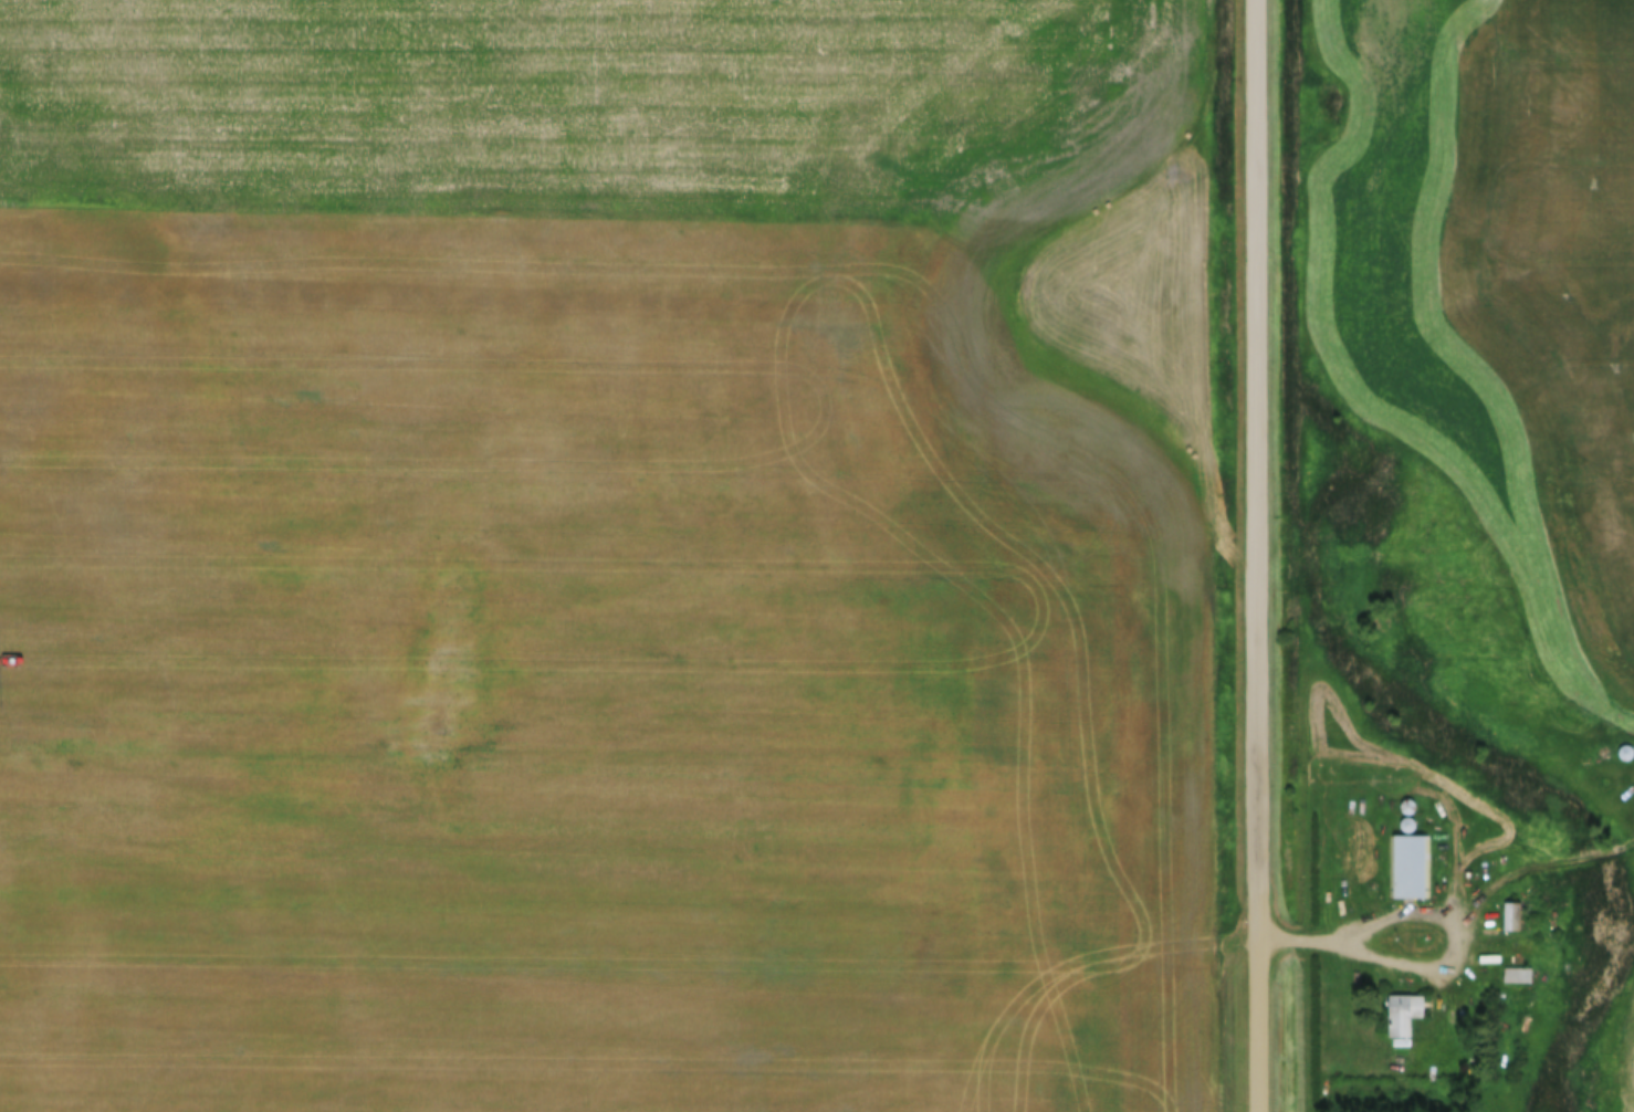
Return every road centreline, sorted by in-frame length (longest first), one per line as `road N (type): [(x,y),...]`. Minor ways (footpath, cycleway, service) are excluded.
road 1 (residential): [(1259,1111),(1259,0)]
road 2 (track): [(1633,835),(1591,857),(1506,878),(1457,920)]

